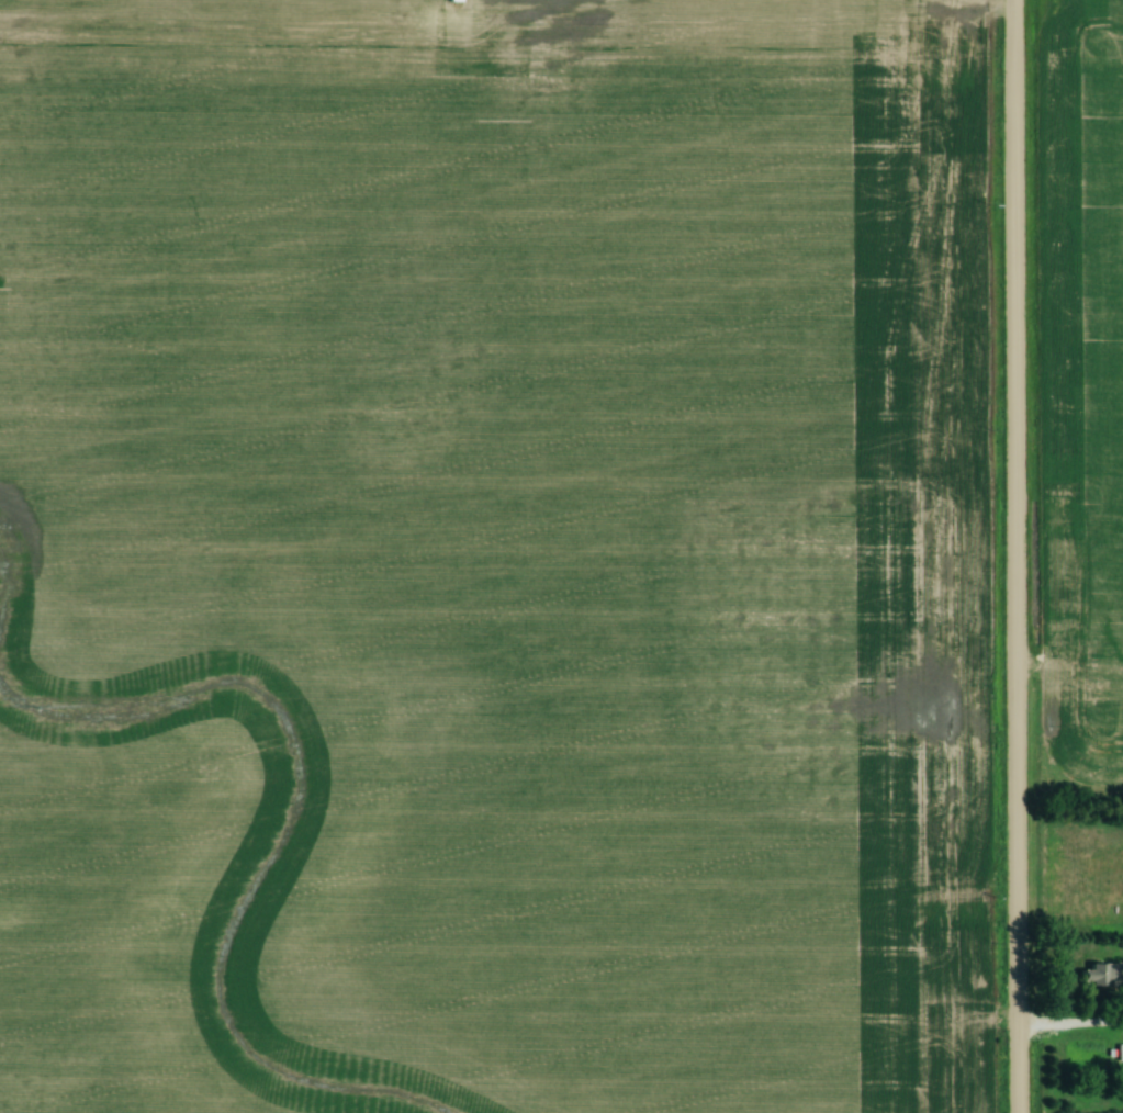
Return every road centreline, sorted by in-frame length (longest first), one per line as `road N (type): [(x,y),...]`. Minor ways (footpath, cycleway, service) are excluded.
road 1 (residential): [(1019,1112),(1018,0)]

